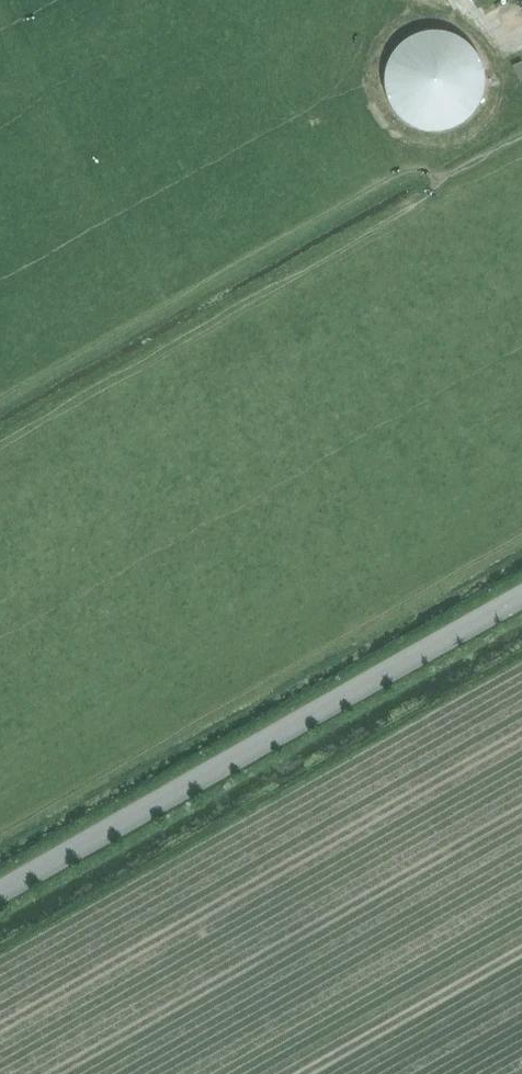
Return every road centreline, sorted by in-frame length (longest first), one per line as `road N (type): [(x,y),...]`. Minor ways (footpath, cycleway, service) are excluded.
road 1 (tertiary): [(0,898),(521,598)]

